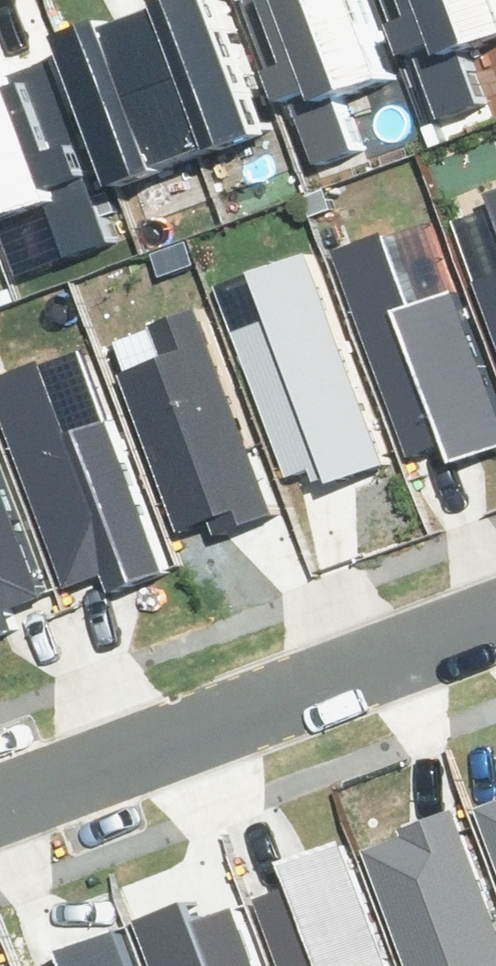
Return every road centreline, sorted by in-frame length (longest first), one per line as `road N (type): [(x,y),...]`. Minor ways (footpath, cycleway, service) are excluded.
road 1 (residential): [(495,636),(0,815)]

